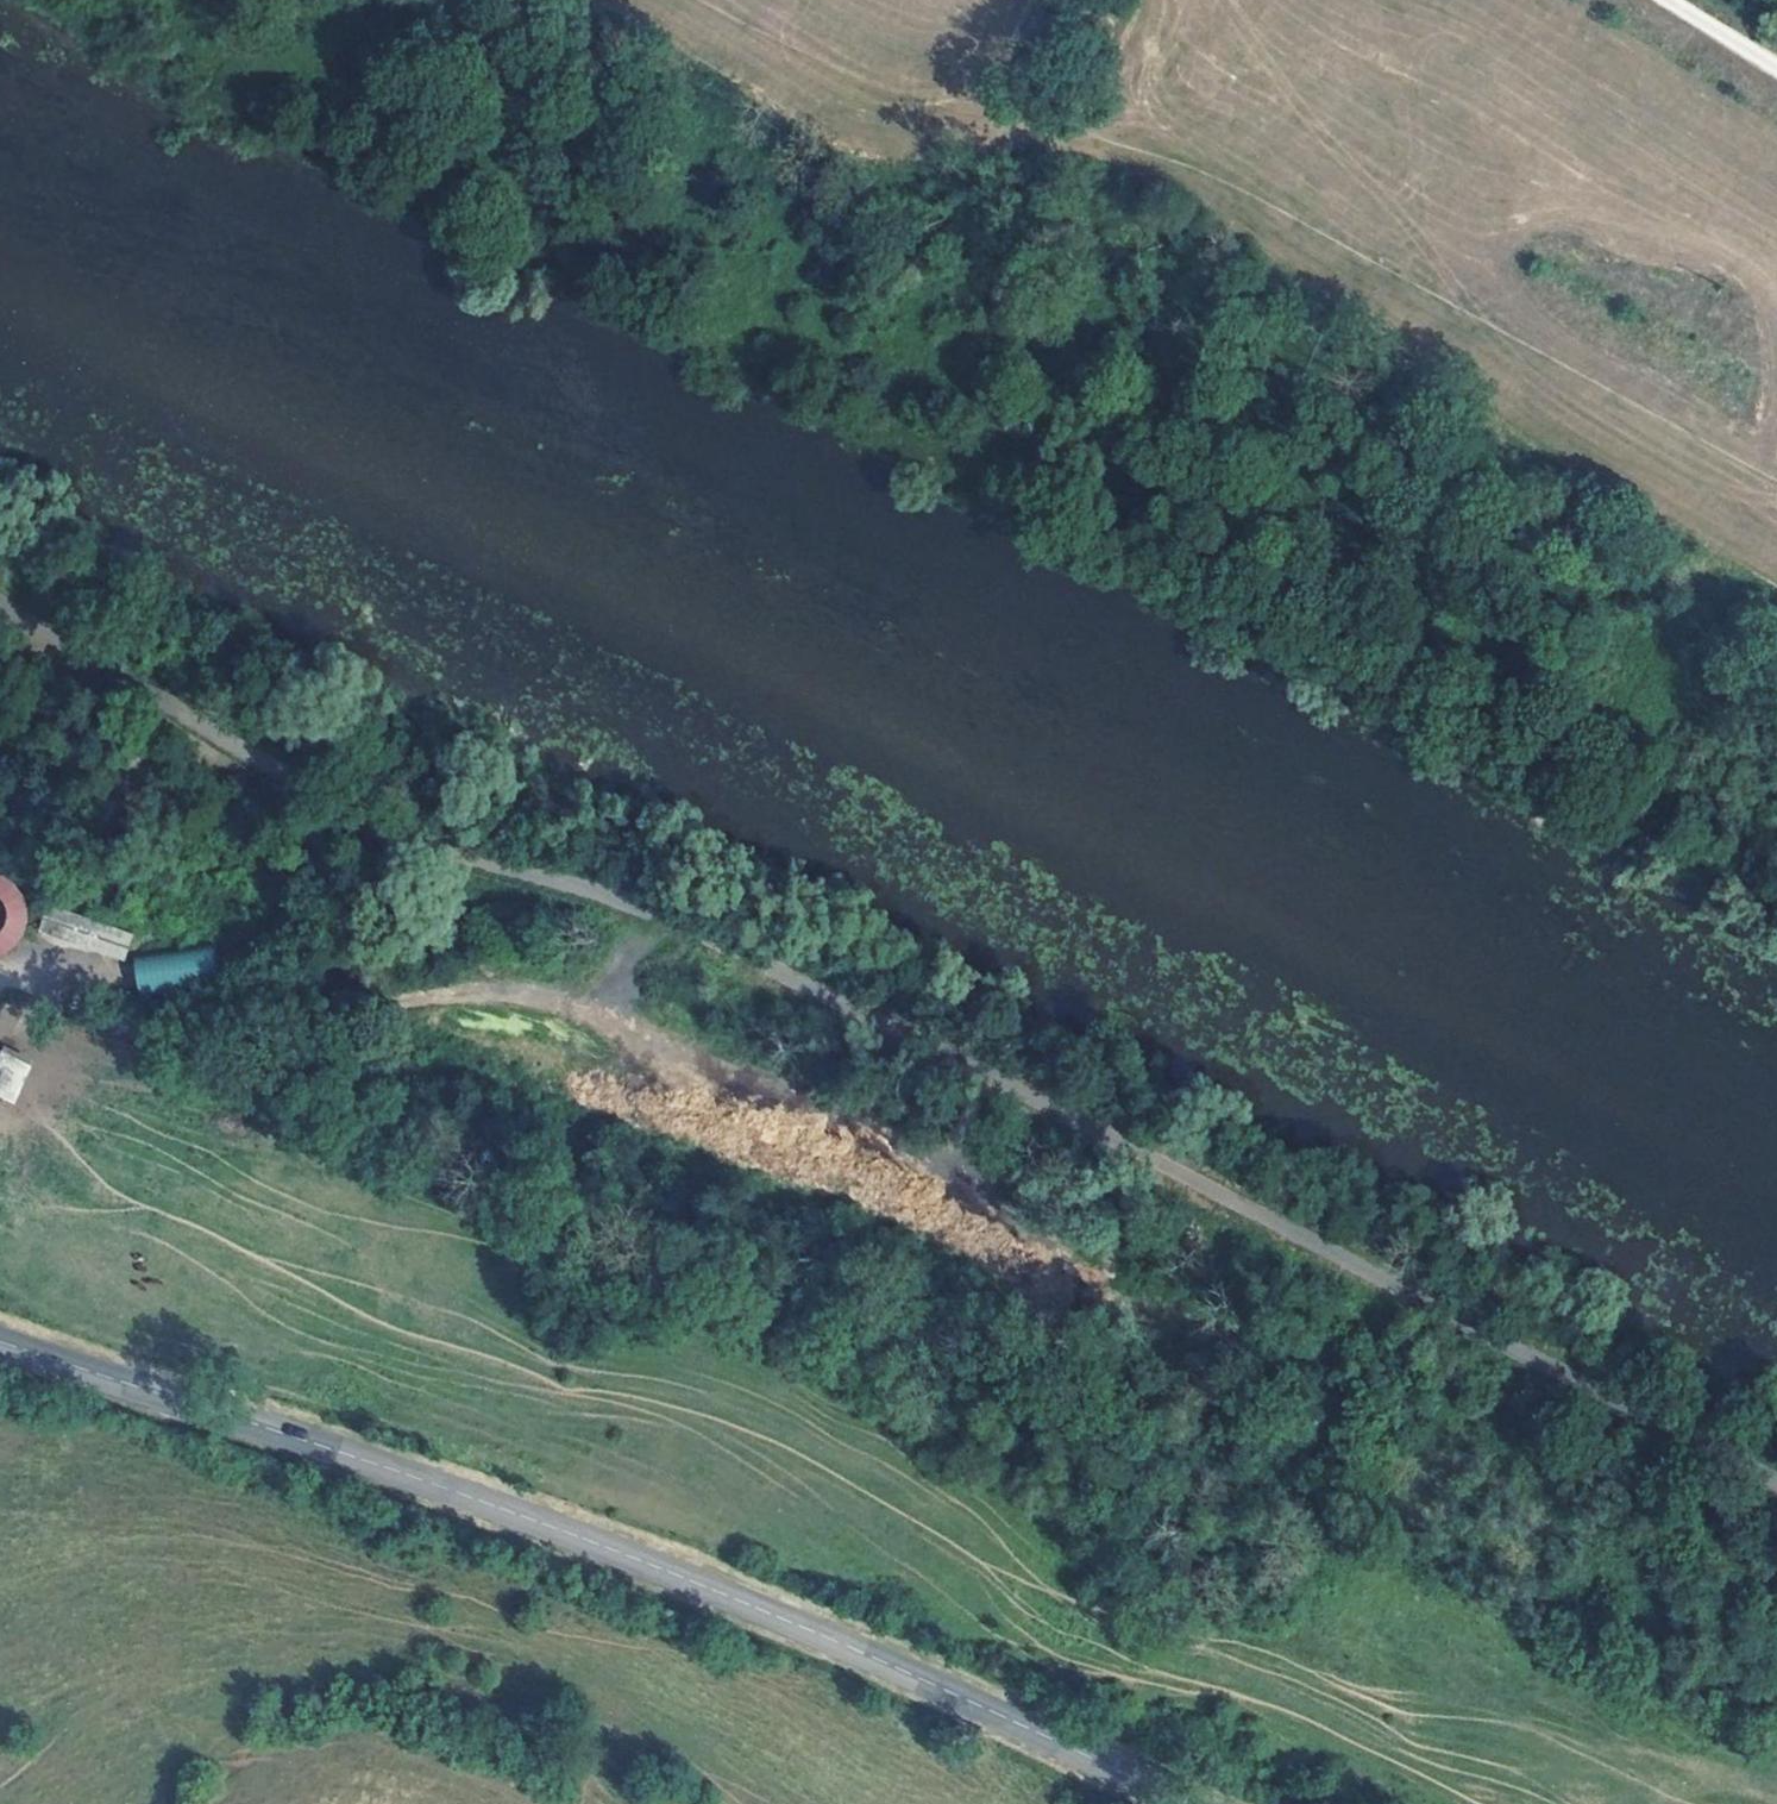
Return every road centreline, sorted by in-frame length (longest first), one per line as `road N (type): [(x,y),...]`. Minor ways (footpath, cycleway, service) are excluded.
road 1 (secondary): [(1190,1803),(874,1657),(600,1545),(0,1339)]
road 2 (track): [(18,980),(144,1033),(250,1039),(499,1003),(600,998),(665,918)]
road 3 (track): [(1776,71),(1665,0)]

